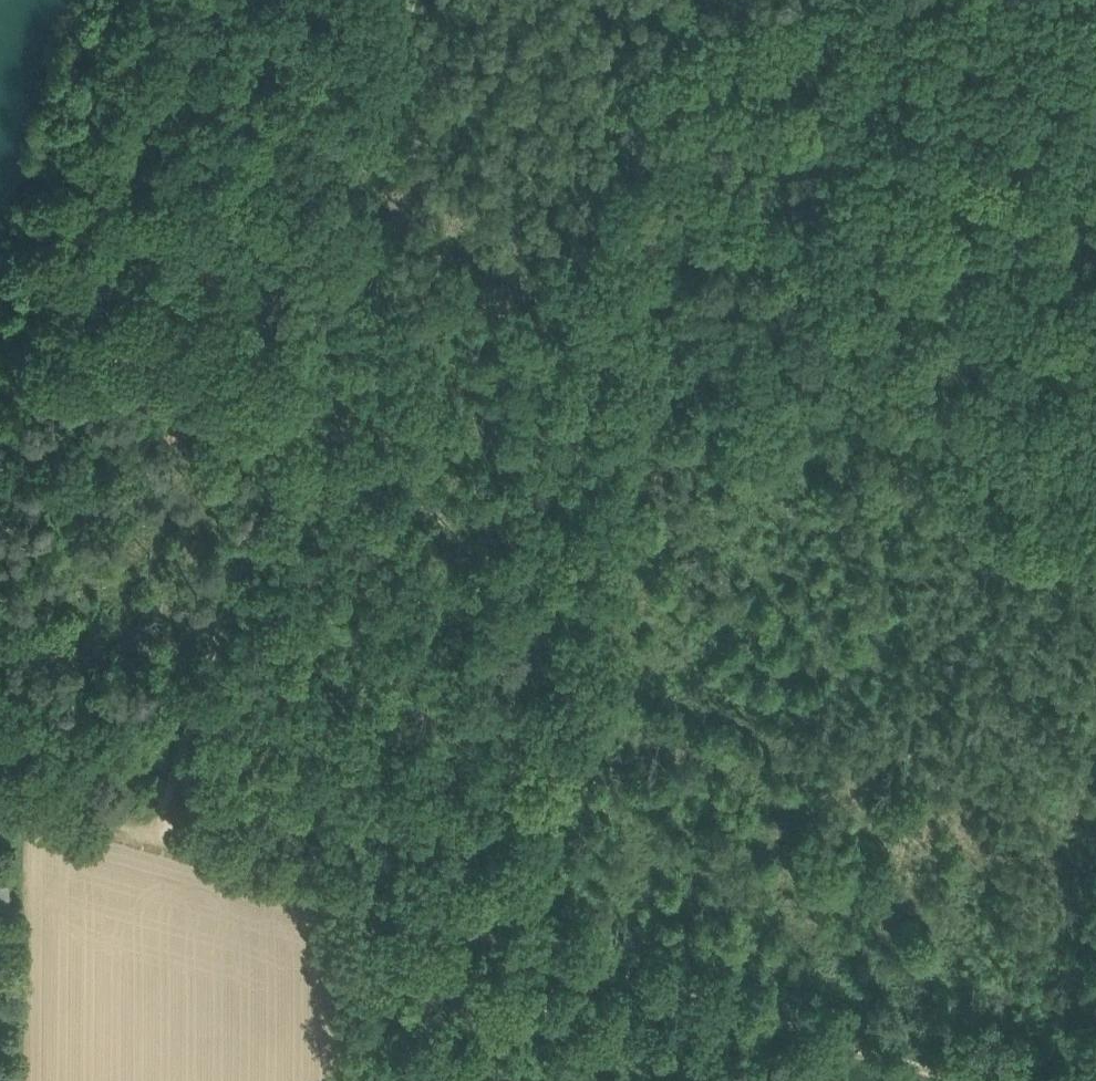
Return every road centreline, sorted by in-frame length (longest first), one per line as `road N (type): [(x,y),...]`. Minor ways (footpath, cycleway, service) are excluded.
road 1 (track): [(401,0),(157,838),(561,961)]
road 2 (track): [(561,961),(974,1080)]

